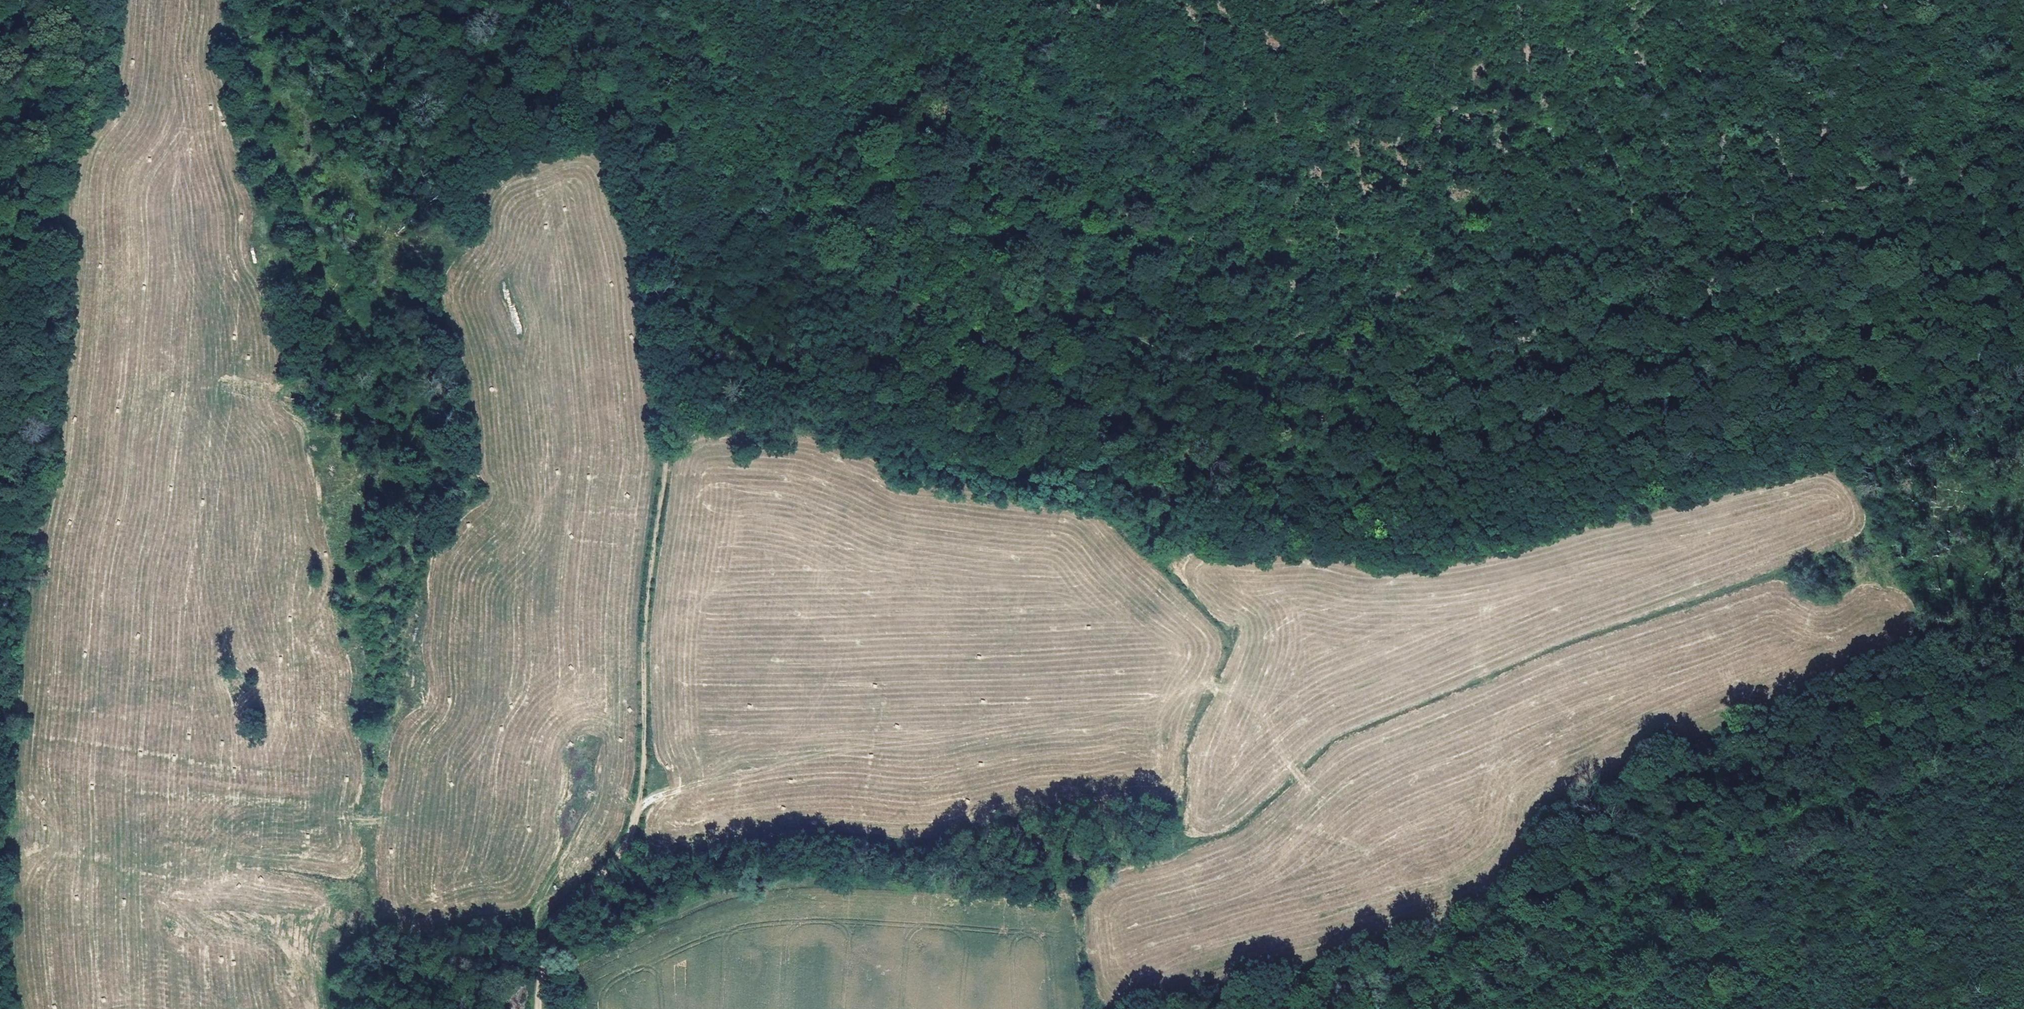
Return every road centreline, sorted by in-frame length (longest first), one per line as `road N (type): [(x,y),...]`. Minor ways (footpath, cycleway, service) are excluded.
road 1 (track): [(668,422),(718,363),(812,302),(877,286),(970,329),(1114,331),(1204,357),(1290,339),(1609,194),(1780,200),(1885,180),(2023,183)]
road 2 (track): [(536,1008),(550,933),(627,842),(638,810),(646,613),(667,444),(671,372),(601,0)]
road 3 (track): [(1531,1008),(1601,920),(1886,730),(1995,725),(2023,703)]
road 4 (track): [(1045,0),(887,105),(798,185),(812,302)]

